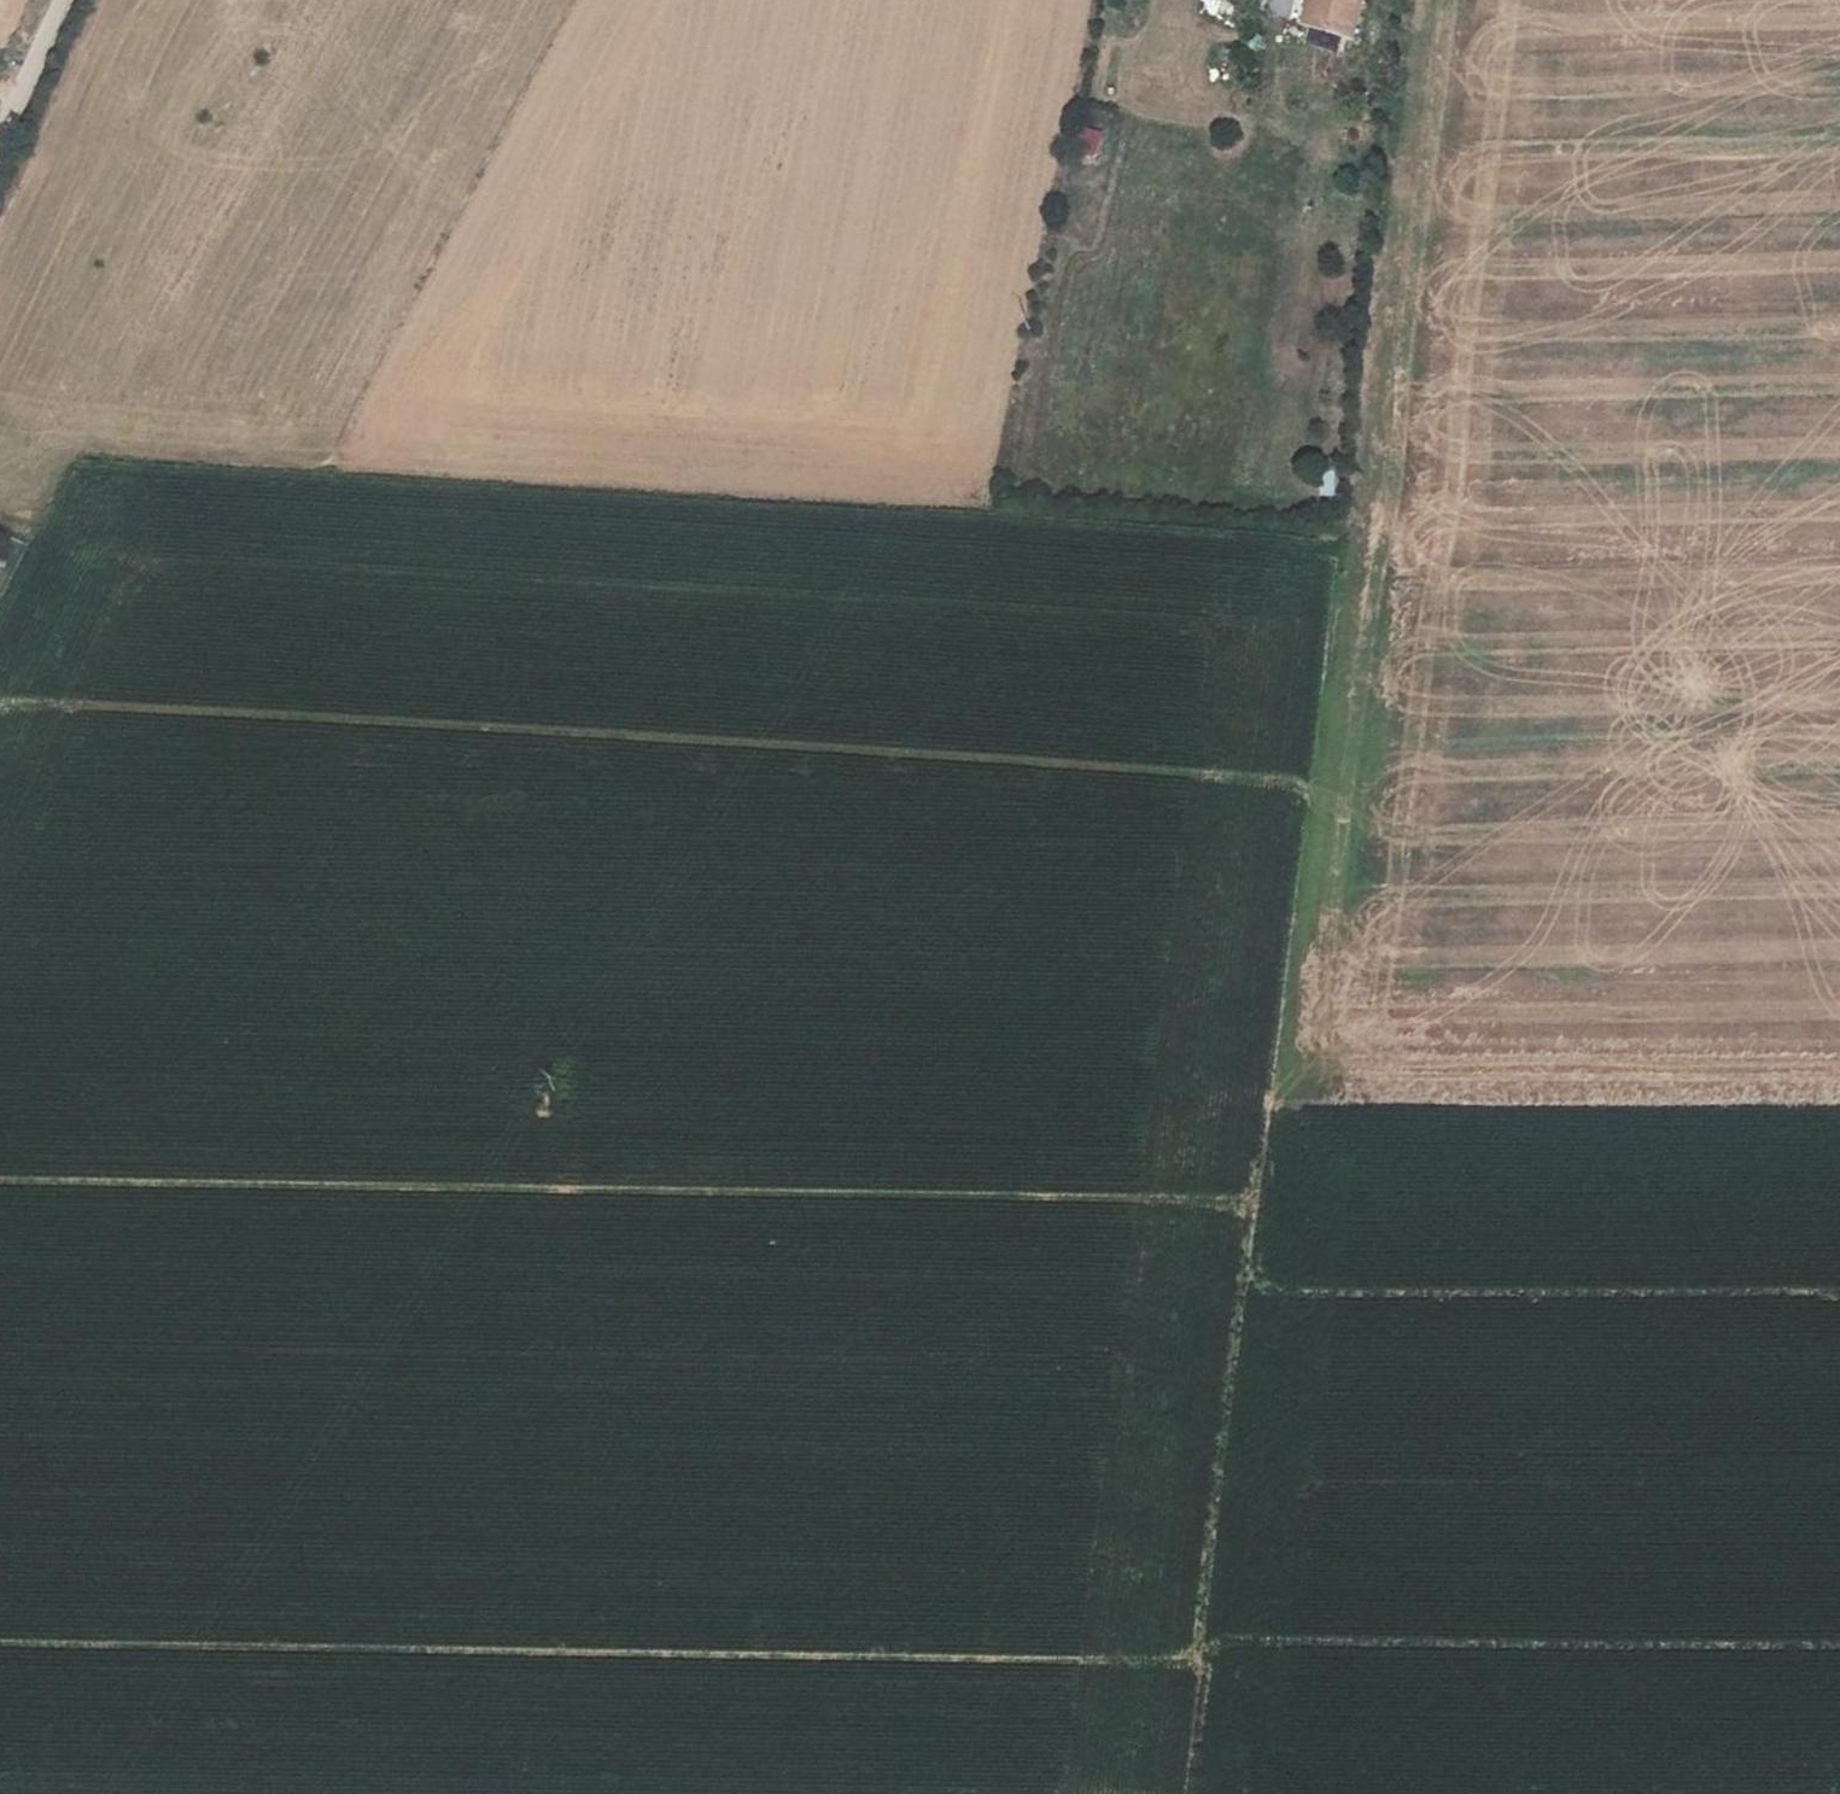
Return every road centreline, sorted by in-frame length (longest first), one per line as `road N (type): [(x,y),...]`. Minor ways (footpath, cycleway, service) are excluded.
road 1 (unclassified): [(0,126),(61,0)]

